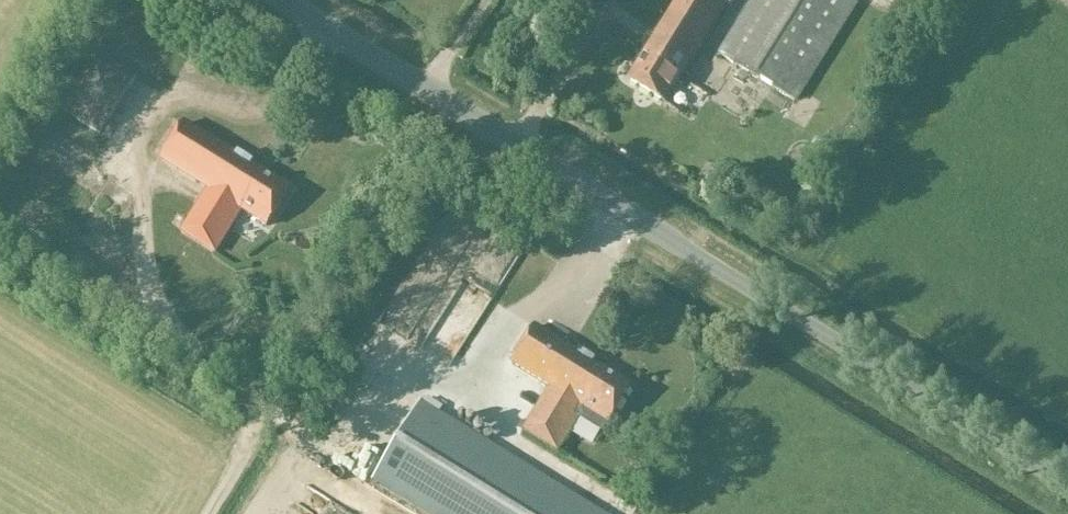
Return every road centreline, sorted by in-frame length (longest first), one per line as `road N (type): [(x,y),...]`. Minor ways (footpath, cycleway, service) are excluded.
road 1 (unclassified): [(1067,488),(277,0)]

